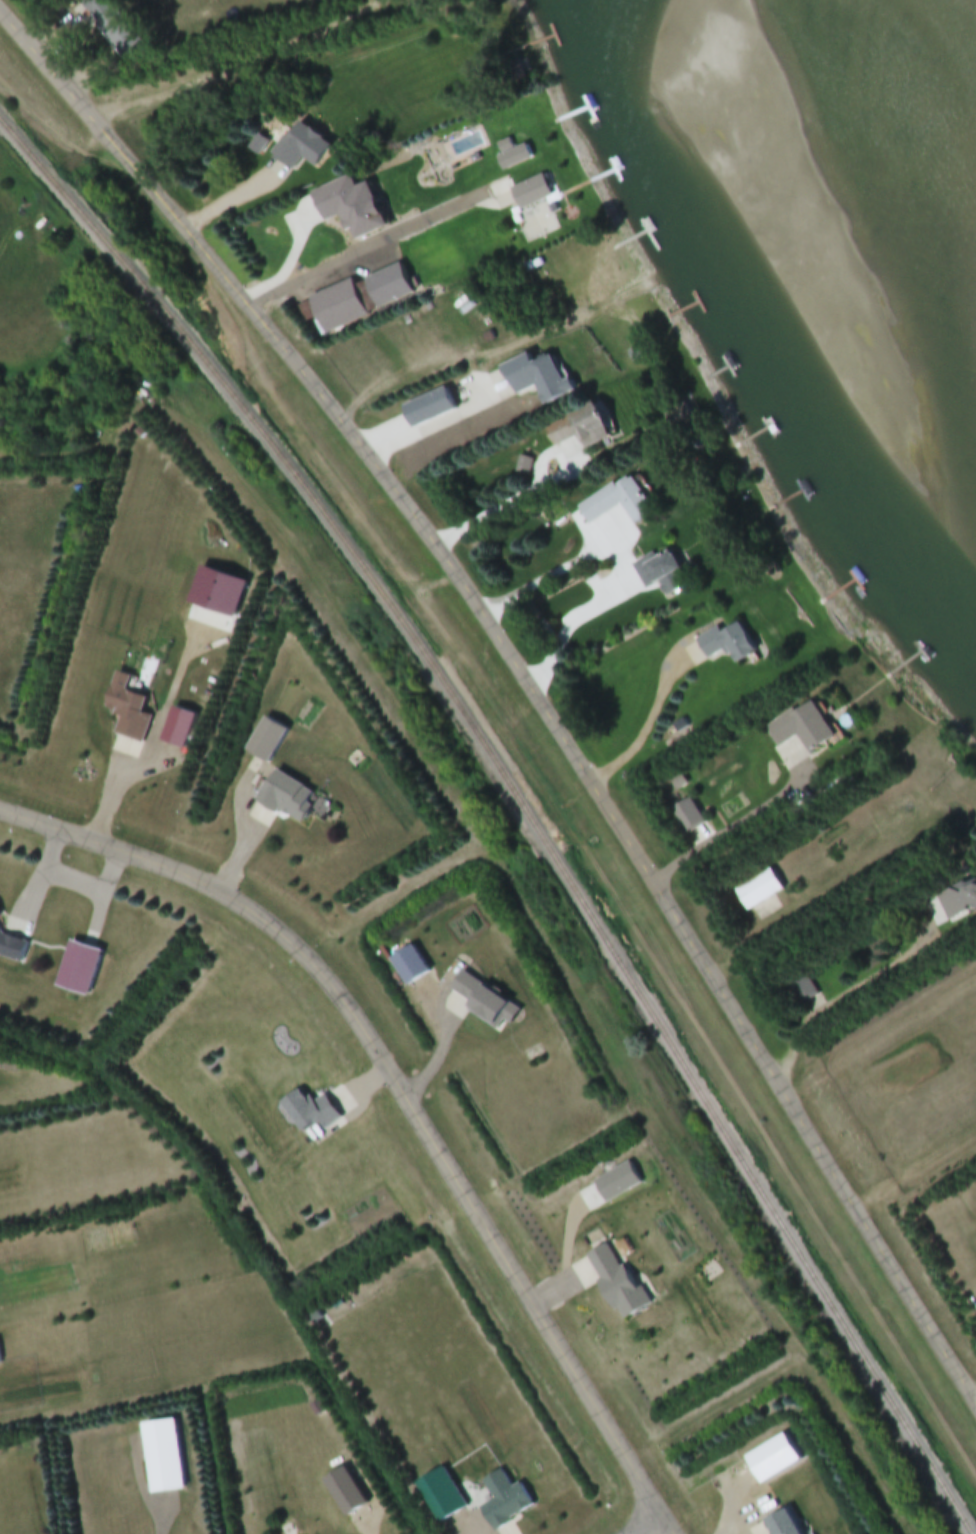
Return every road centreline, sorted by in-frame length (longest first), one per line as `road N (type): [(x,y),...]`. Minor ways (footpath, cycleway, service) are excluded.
road 1 (residential): [(975,1406),(479,600),(256,312),(0,12)]
road 2 (residential): [(0,810),(202,881),(304,953),(340,991),(676,1533)]

